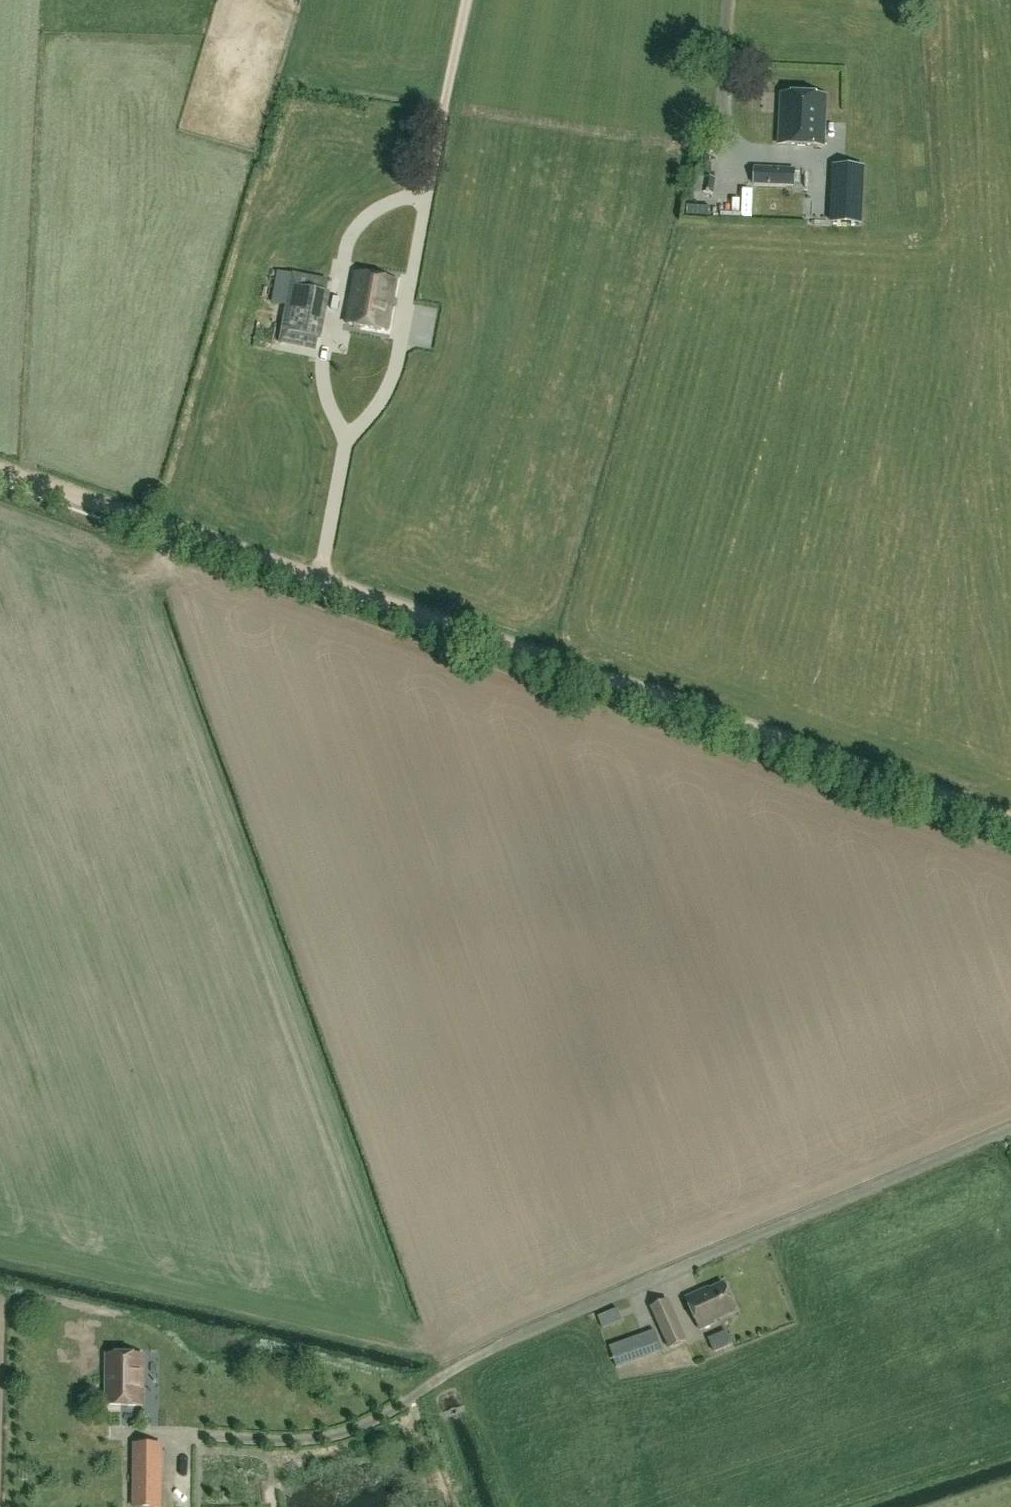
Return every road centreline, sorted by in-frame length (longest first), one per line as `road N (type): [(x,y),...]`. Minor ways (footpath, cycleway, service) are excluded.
road 1 (track): [(0,469),(1010,822)]

